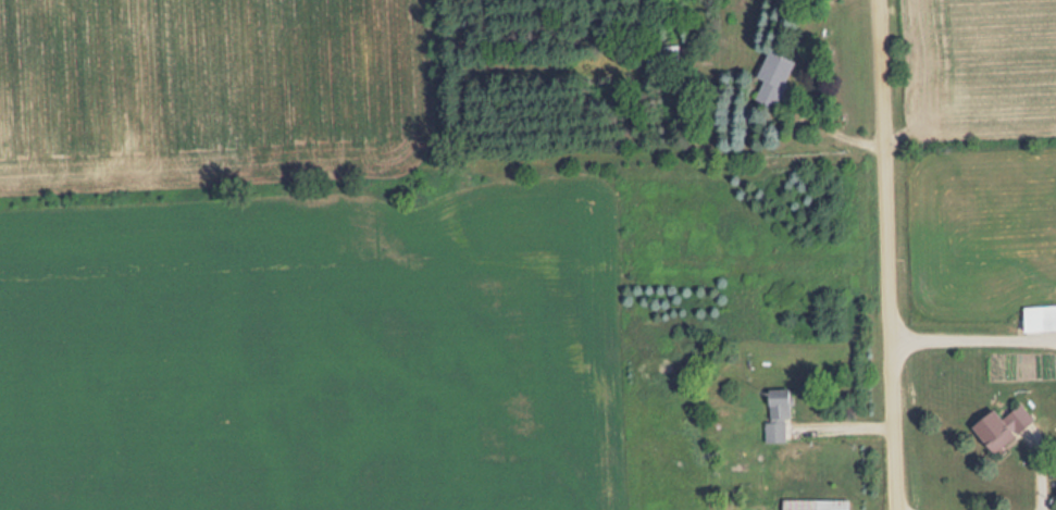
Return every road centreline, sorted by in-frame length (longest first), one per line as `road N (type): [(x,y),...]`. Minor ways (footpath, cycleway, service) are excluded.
road 1 (residential): [(870,0),(892,509)]

